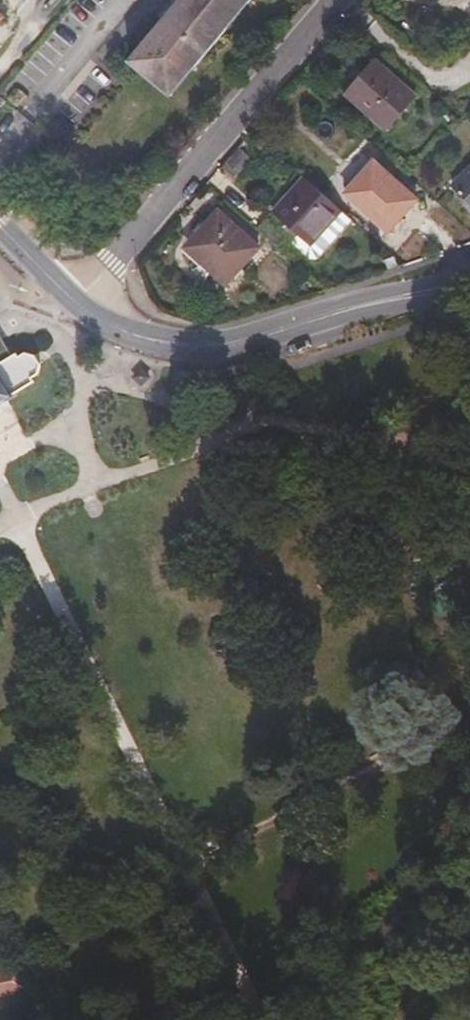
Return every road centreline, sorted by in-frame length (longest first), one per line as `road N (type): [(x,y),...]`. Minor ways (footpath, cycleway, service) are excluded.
road 1 (tertiary): [(76,298),(136,335),(212,347),(469,281)]
road 2 (residential): [(332,0),(76,298)]

